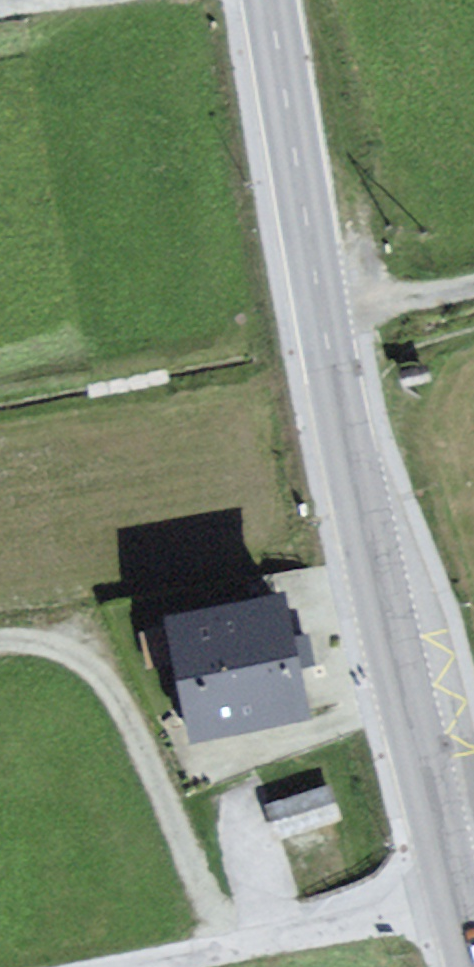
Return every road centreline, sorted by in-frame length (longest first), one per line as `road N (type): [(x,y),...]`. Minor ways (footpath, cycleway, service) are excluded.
road 1 (secondary): [(268,0),(344,446),(454,899)]
road 2 (track): [(0,641),(57,649),(117,697),(224,946)]
road 3 (residential): [(122,966),(454,899)]
road 4 (track): [(473,285),(322,324)]

